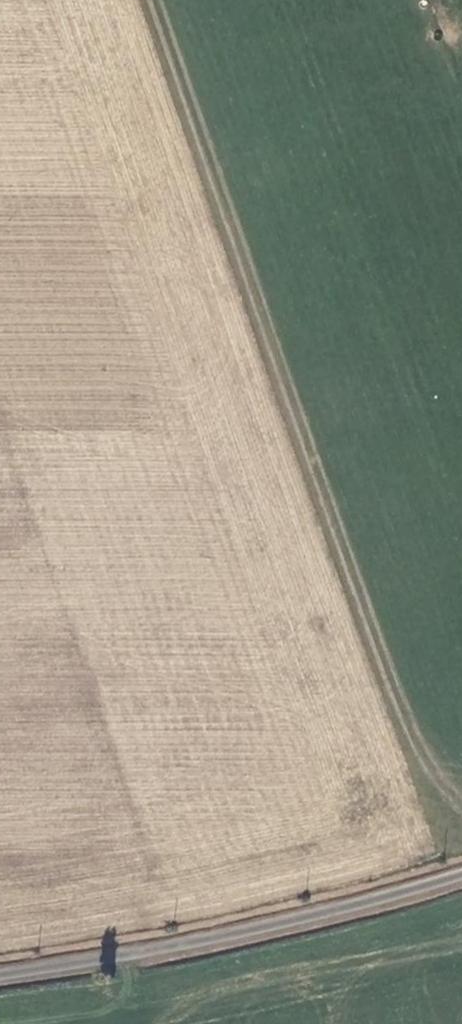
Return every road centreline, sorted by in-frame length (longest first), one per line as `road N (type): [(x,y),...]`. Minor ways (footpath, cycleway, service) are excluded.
road 1 (unclassified): [(0,972),(179,941),(461,873)]

